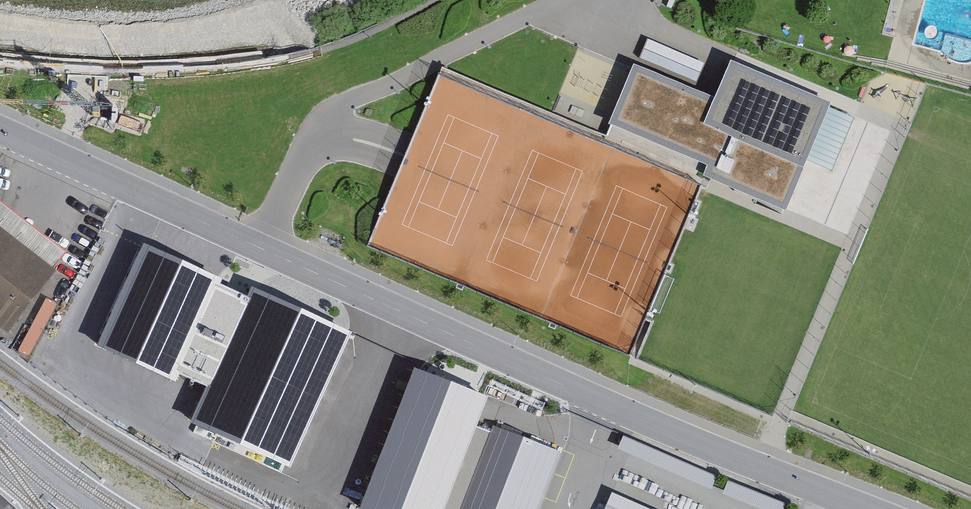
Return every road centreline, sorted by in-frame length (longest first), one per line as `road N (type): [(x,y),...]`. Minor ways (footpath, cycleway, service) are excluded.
road 1 (tertiary): [(864,508),(0,131)]

